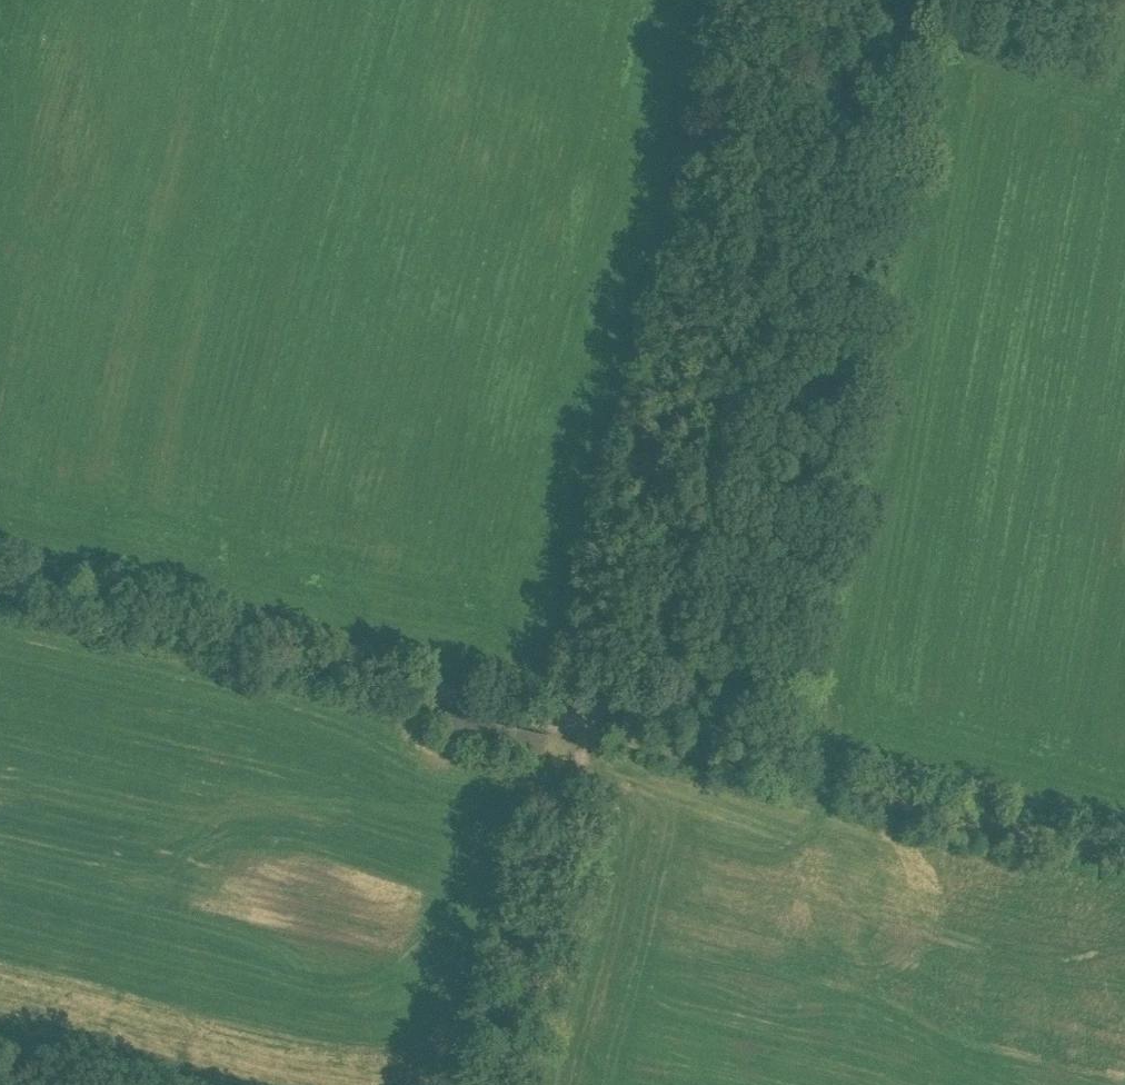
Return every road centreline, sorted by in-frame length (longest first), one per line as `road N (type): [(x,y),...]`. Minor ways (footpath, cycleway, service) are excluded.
road 1 (track): [(589,729),(782,0)]
road 2 (track): [(589,729),(0,587)]
road 3 (track): [(589,729),(1124,863)]
road 4 (track): [(589,729),(500,1084)]

